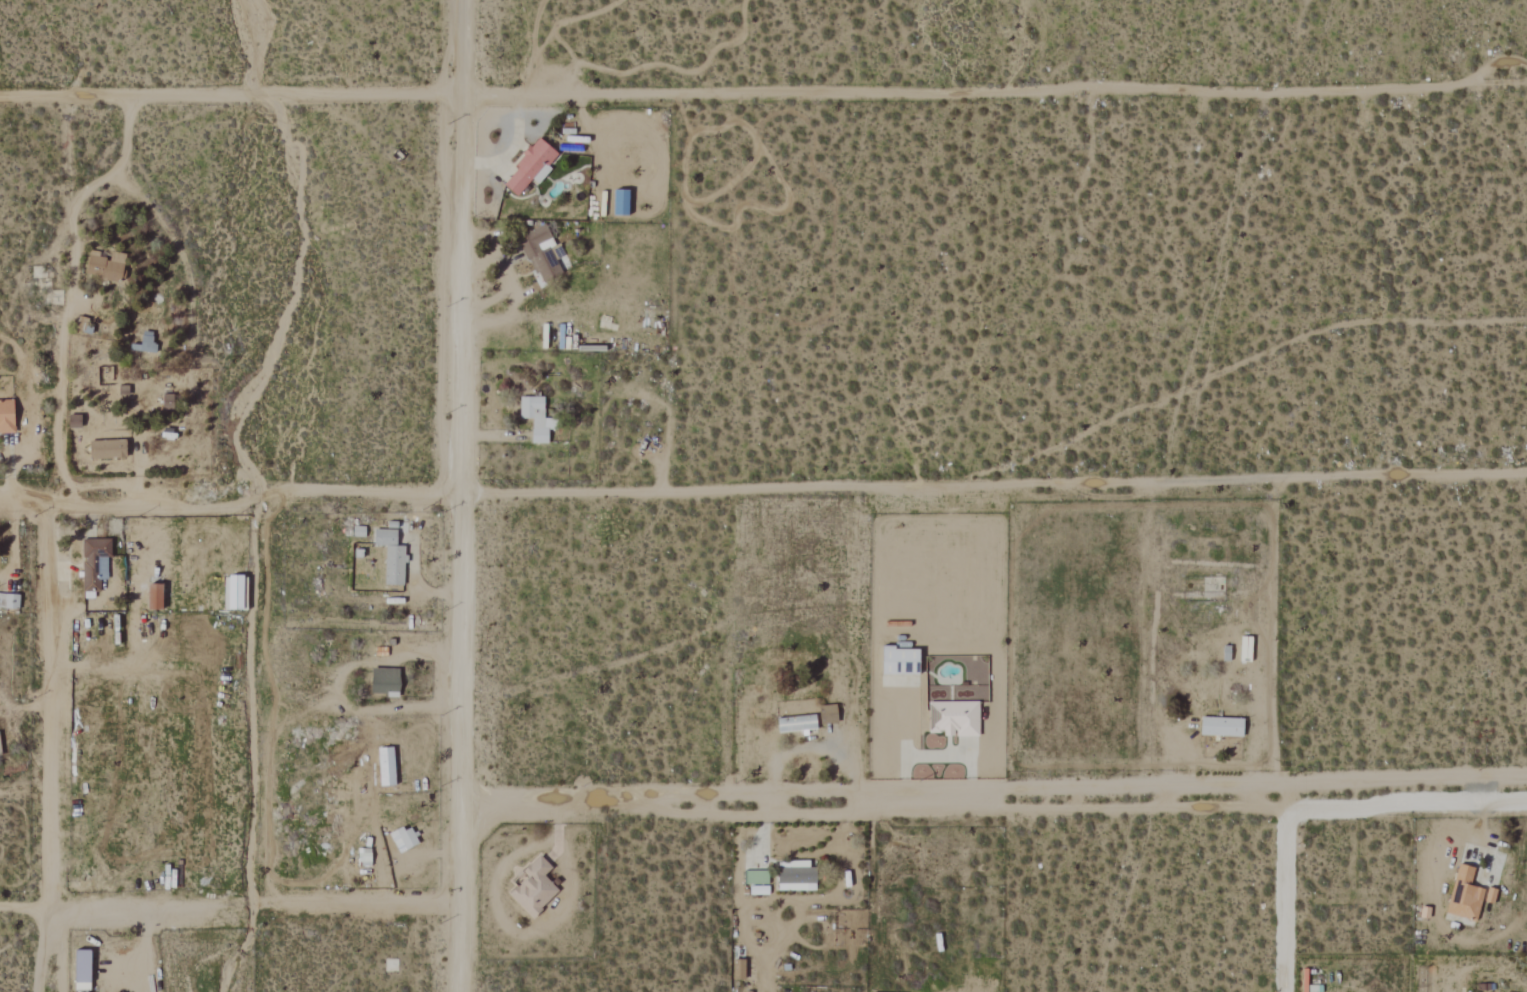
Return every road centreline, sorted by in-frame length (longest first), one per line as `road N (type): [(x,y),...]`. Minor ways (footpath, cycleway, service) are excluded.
road 1 (residential): [(0,506),(160,513),(279,491),(661,493),(1526,470)]
road 2 (residential): [(467,92),(1399,89),(1444,85),(1509,61),(1526,67)]
road 3 (residential): [(469,794),(1526,778)]
road 4 (track): [(458,991),(469,794),(467,0)]
road 5 (residential): [(0,99),(467,92)]
road 6 (residential): [(460,902),(0,903)]
road 7 (track): [(130,97),(124,155),(72,211),(57,452),(74,507)]
road 8 (residential): [(49,907),(51,506)]
road 9 (track): [(1291,816),(1526,801)]
road 10 (track): [(114,170),(181,253),(190,289),(189,358)]
road 11 (residential): [(1287,991),(1292,783)]
road 12 (track): [(467,329),(509,319),(515,305),(499,263),(467,267)]
road 13 (track): [(1440,909),(1452,857),(1482,826),(1490,801)]

